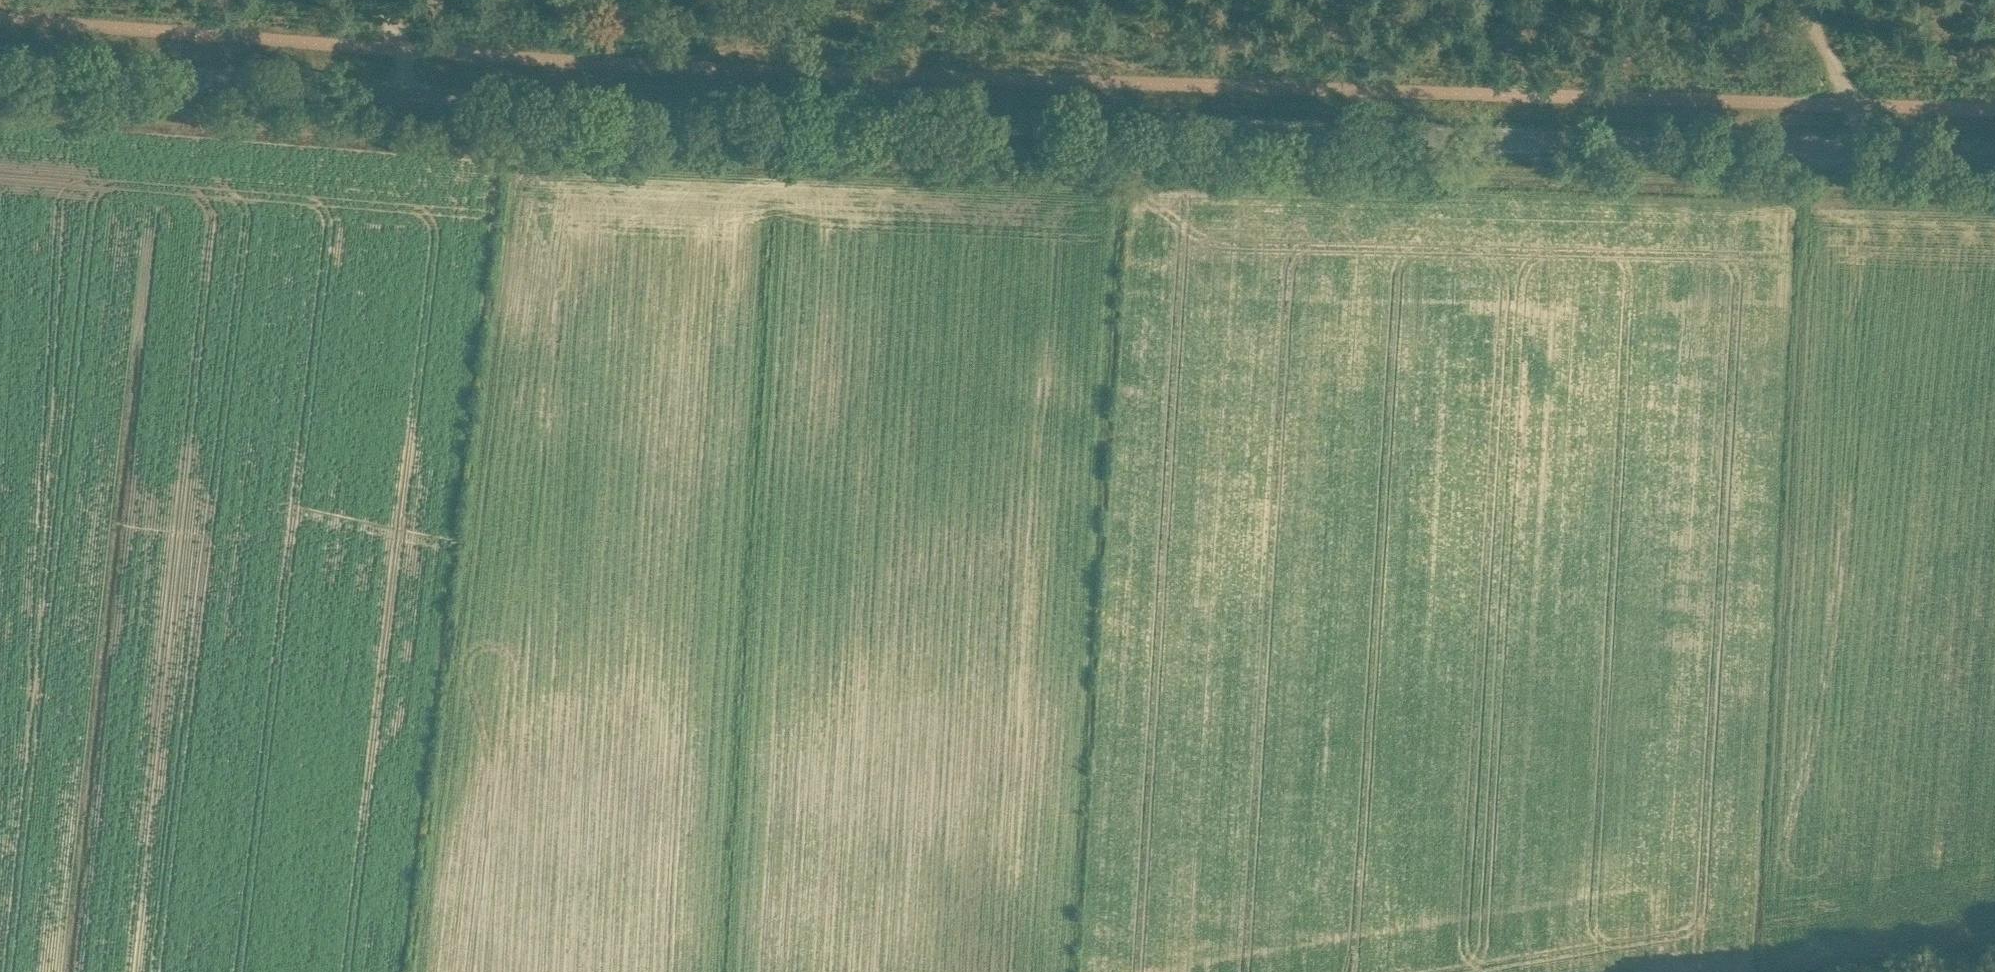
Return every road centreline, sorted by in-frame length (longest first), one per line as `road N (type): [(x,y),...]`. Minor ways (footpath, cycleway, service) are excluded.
road 1 (secondary): [(1994,153),(657,113),(0,63)]
road 2 (track): [(1994,189),(479,141),(0,103)]
road 3 (track): [(1859,149),(1841,71),(1800,0)]
road 4 (track): [(1994,948),(1835,971)]

